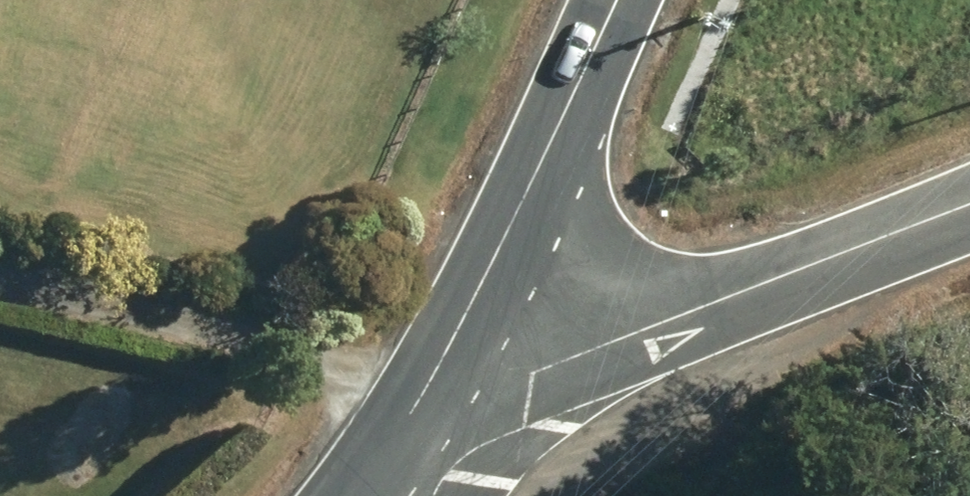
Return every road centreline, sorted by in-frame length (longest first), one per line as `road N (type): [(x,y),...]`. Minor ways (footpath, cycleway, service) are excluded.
road 1 (unclassified): [(453,347),(516,370),(572,358),(969,189)]
road 2 (unclassified): [(619,0),(453,347)]
road 3 (unclassified): [(453,347),(355,495)]

